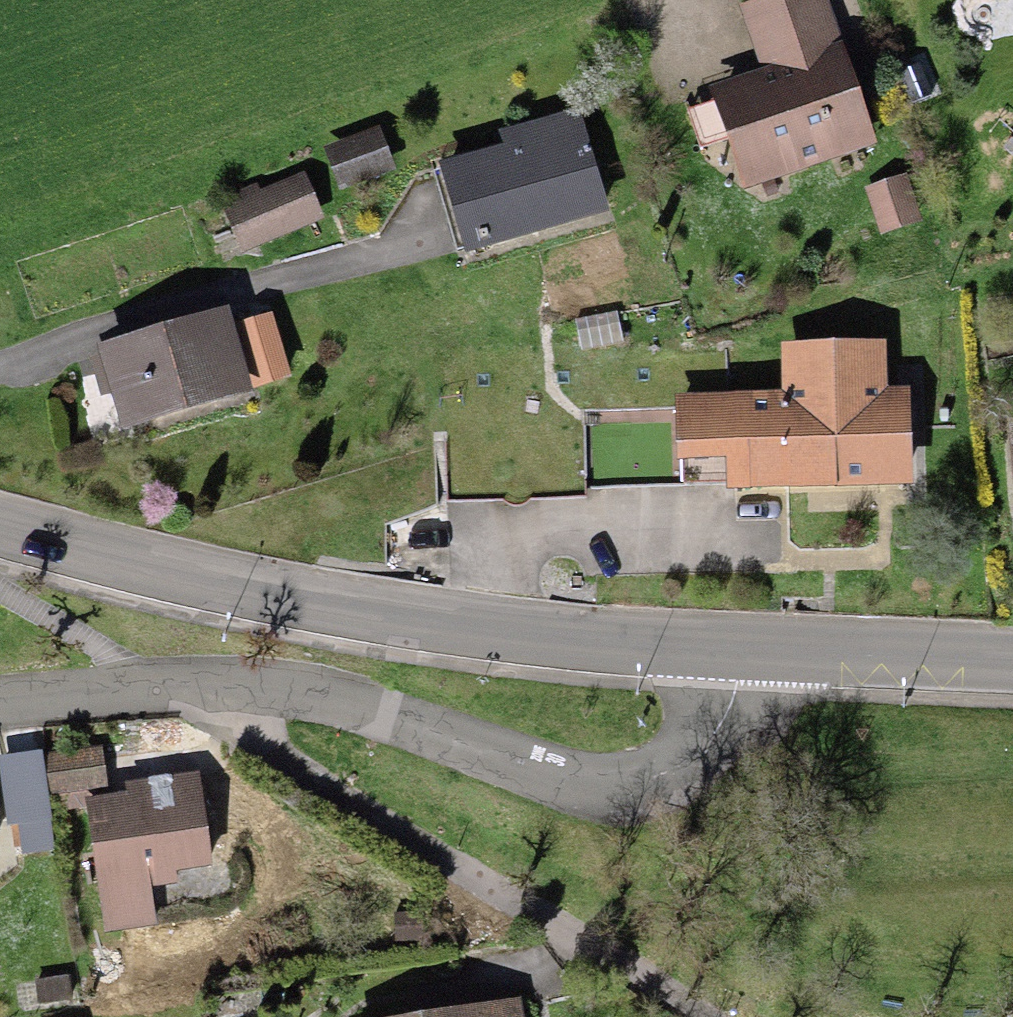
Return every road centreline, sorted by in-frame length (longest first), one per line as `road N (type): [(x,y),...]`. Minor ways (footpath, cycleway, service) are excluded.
road 1 (residential): [(0,702),(178,683),(246,689),(624,808),(677,789),(717,739),(736,650)]
road 2 (secondary): [(736,650),(380,622),(0,529)]
road 3 (secondary): [(1012,663),(736,650)]

